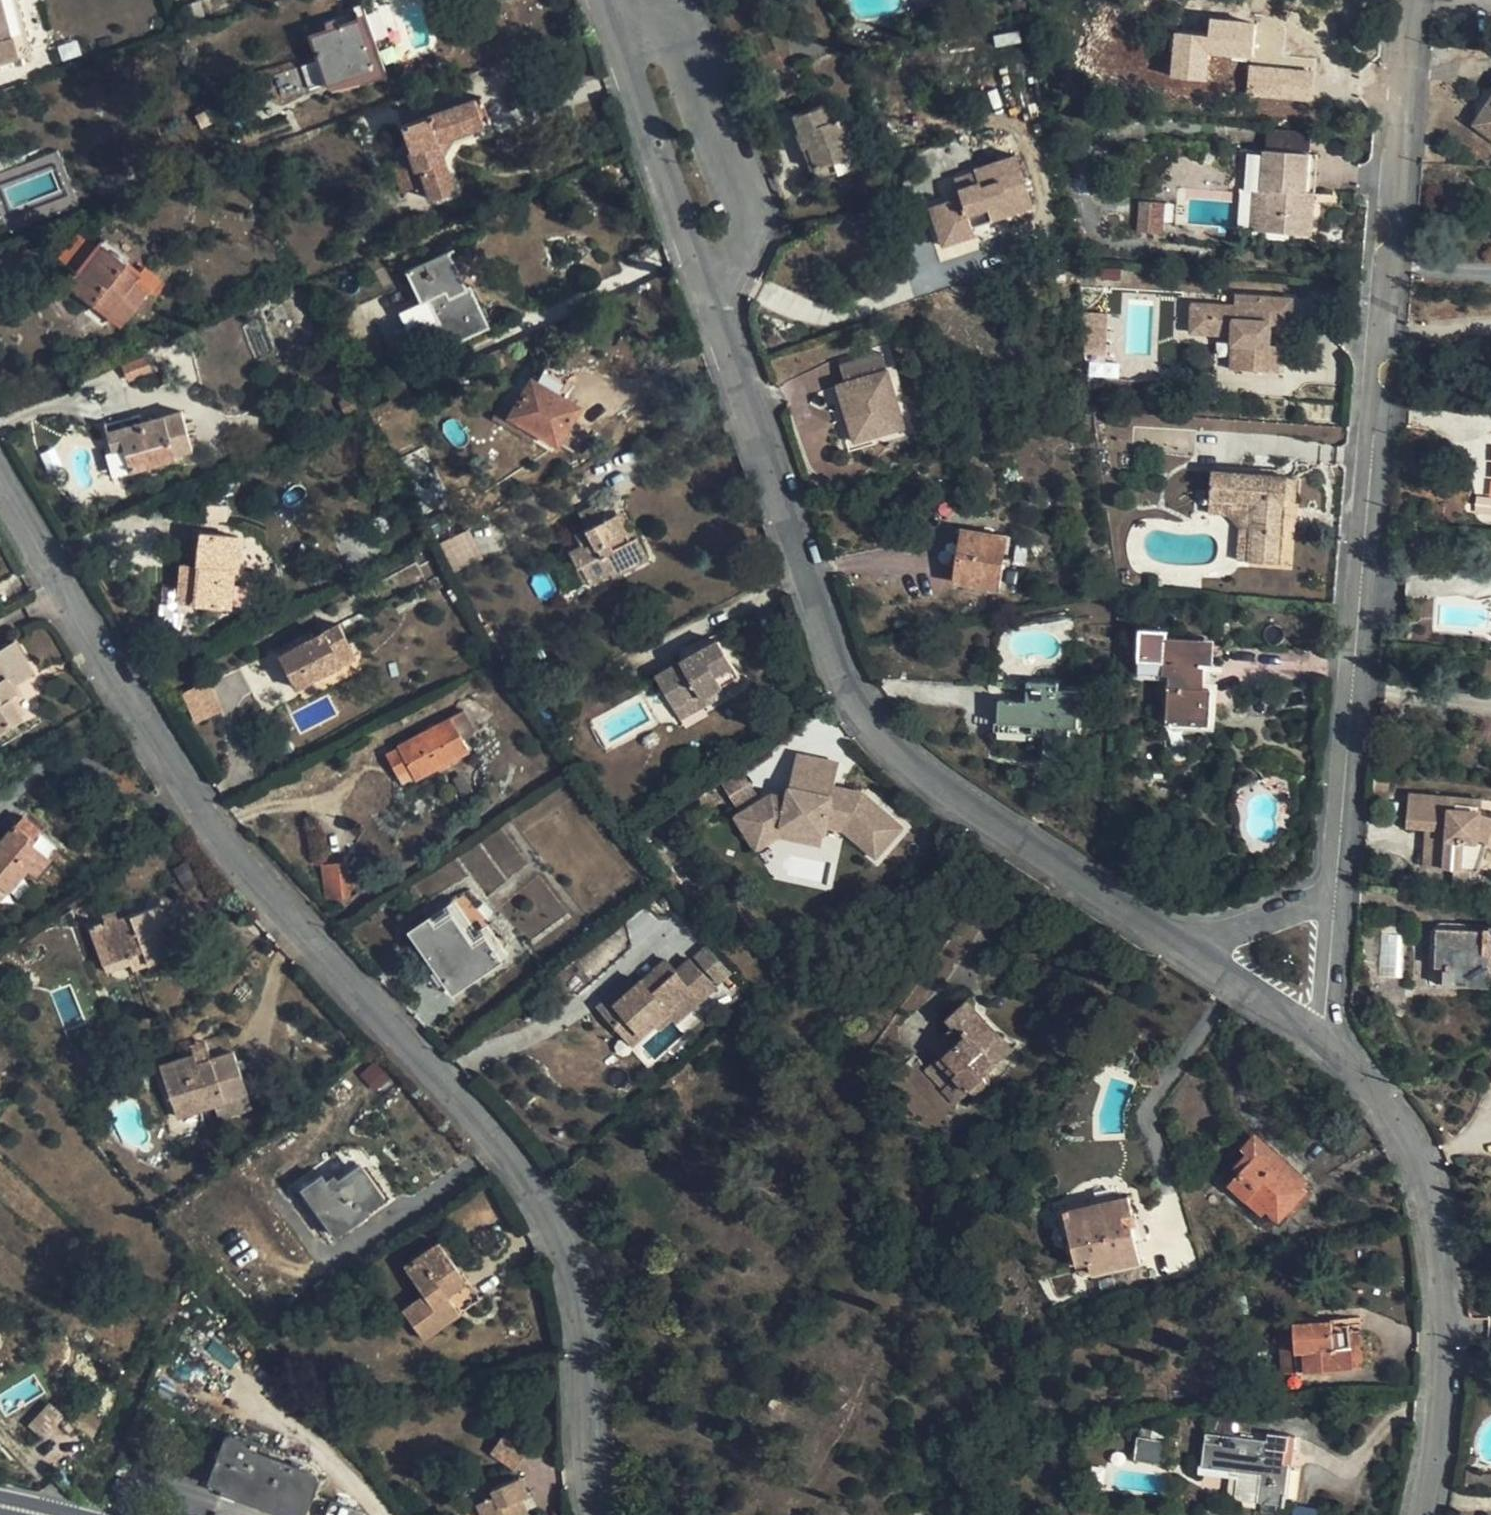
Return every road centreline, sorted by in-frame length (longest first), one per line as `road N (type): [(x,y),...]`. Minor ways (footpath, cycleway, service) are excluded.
road 1 (residential): [(600,1514),(575,1298),(539,1192),(252,878),(0,480)]
road 2 (residential): [(1336,890),(1411,0)]
road 3 (residential): [(714,292),(813,586),(879,744),(1174,945)]
road 4 (residential): [(1318,1028),(1376,1087),(1424,1168),(1440,1255),(1441,1428),(1427,1514)]
road 5 (residential): [(632,0),(677,24),(752,205),(714,292)]
road 6 (residential): [(608,0),(714,292)]
road 7 (residential): [(1174,945),(1336,890)]
road 8 (residential): [(1174,945),(1236,990),(1318,1028)]
road 9 (residential): [(1318,1028),(1336,890)]

